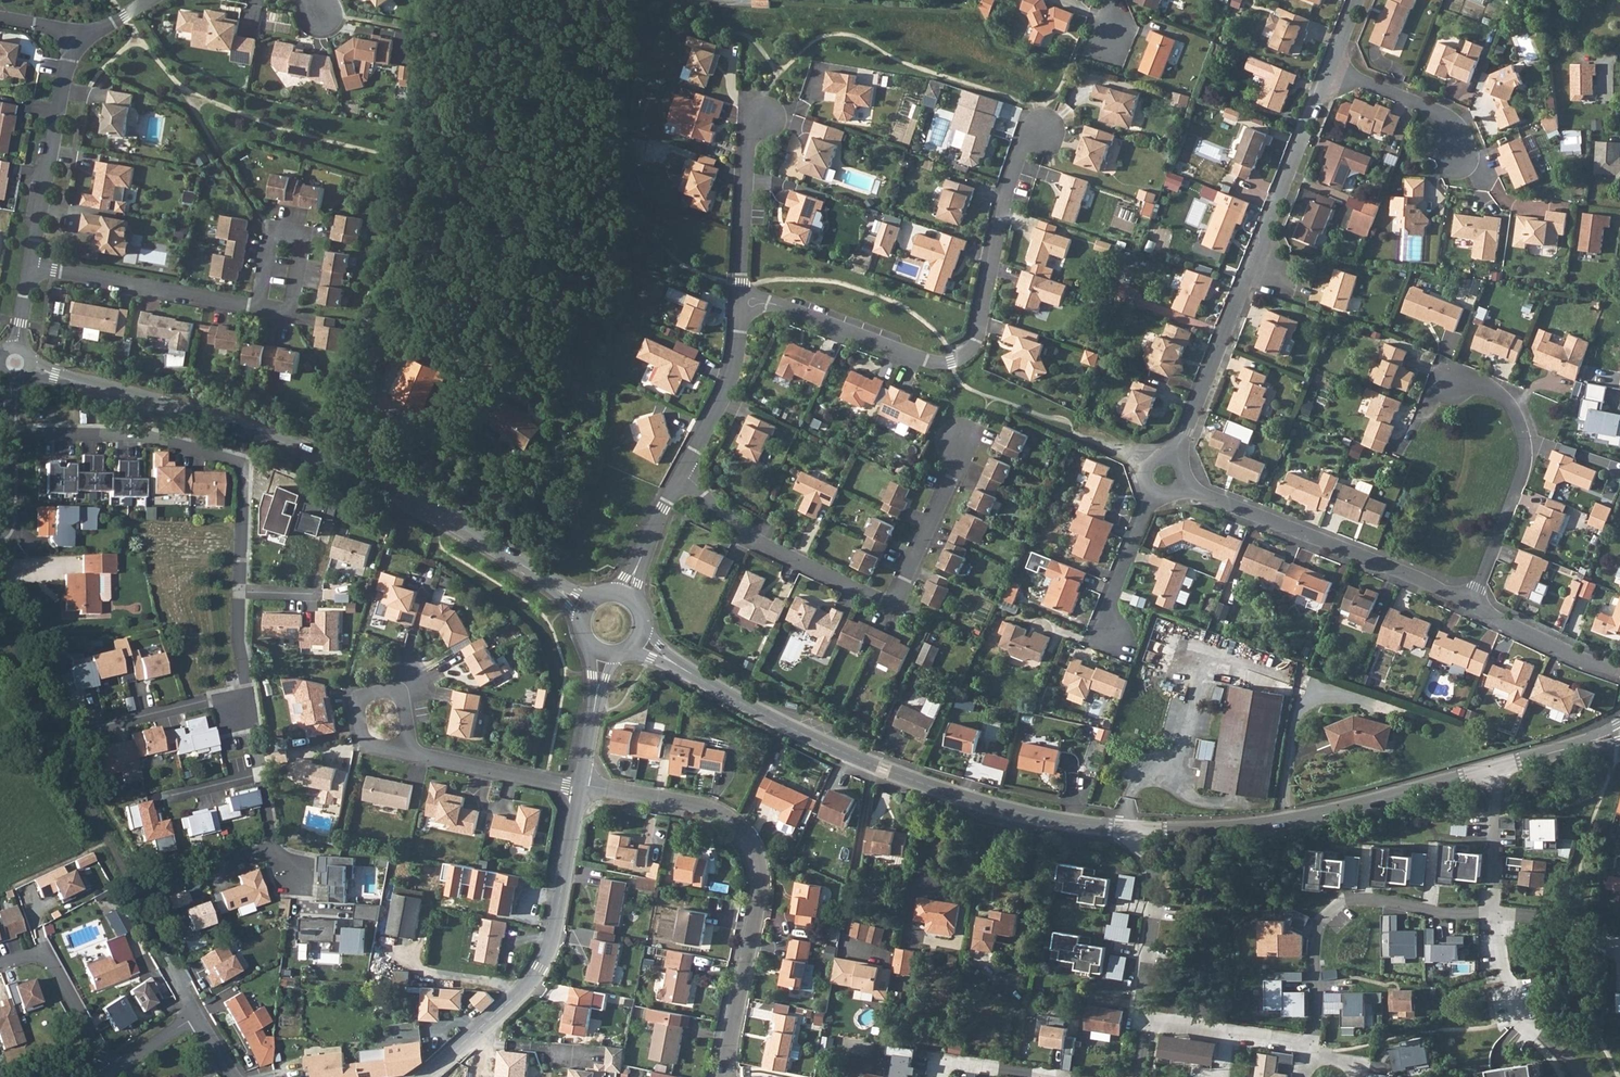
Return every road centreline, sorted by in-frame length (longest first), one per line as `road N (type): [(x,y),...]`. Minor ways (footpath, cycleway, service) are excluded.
road 1 (tertiary): [(546,580),(401,493),(306,450),(14,362)]
road 2 (tertiary): [(637,642),(884,769),(1035,815),(1150,830)]
road 3 (residential): [(742,302),(768,302),(925,358),(961,354),(978,337),(1022,151),(1043,131)]
road 4 (residential): [(683,474),(753,537),(893,604),(959,441)]
road 5 (residential): [(722,1076),(760,887),(758,857),(738,825),(710,809),(581,787)]
road 6 (residential): [(1332,70),(1175,457)]
road 7 (residential): [(237,592),(240,481),(233,466),(133,432),(11,434)]
road 8 (tertiary): [(1150,830),(1298,818),(1492,769)]
road 9 (residential): [(421,1076),(540,967),(581,787)]
road 10 (residential): [(1183,481),(1470,603)]
road 11 (residential): [(1490,910),(1440,912),(1378,900),(1335,909),(1314,954),(1318,1010),(1311,1041)]
road 12 (residential): [(1470,603),(1525,447),(1505,399),(1472,382),(1452,383)]
road 13 (residential): [(31,266),(257,307)]
road 14 (residential): [(31,266),(74,41)]
road 15 (residential): [(1145,1026),(1138,1008),(1156,876),(1150,830)]
road 16 (residential): [(742,302),(748,140),(759,113)]
road 17 (residential): [(683,474),(727,395),(742,302)]
road 18 (residential): [(114,1072),(45,955),(0,964)]
road 19 (residential): [(411,731),(404,694),(380,689),(360,700),(365,741),(412,751)]
road 20 (residential): [(412,751),(581,787)]
road 21 (residential): [(1470,603),(1619,670)]
road 22 (residential): [(92,730),(249,691)]
road 23 (residential): [(1332,70),(1442,115),(1455,153)]
road 24 (residential): [(1110,635),(1106,606),(1153,493)]
road 25 (residential): [(1490,910),(1595,931),(1607,941),(1611,969)]
road 26 (residential): [(270,229),(303,235),(290,312),(257,307)]
road 27 (residential): [(1492,769),(1490,910)]
road 28 (residential): [(1075,1076),(945,1062)]
road 29 (residential): [(1490,910),(1496,958),(1517,1020),(1528,1031)]

